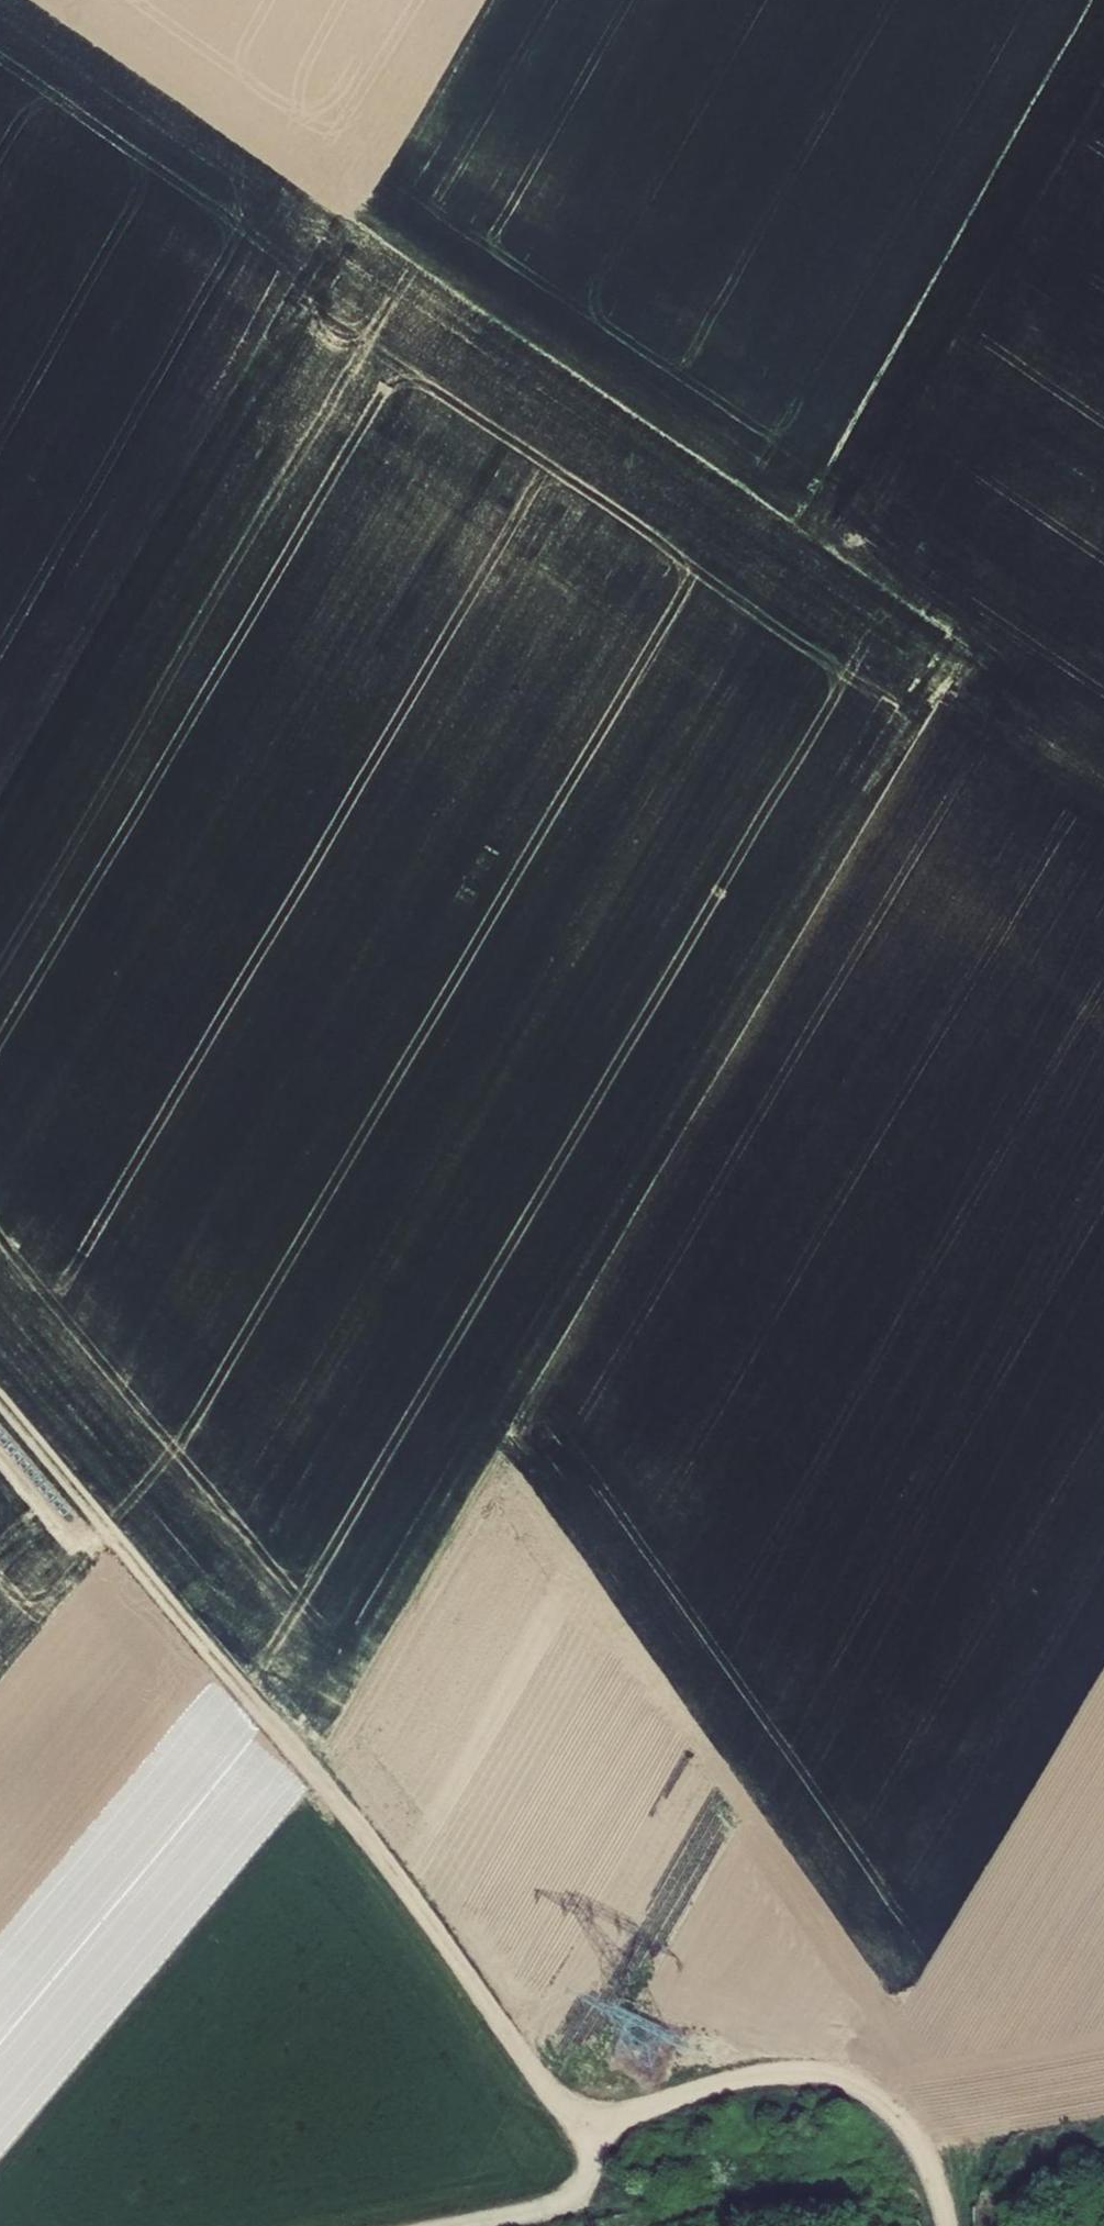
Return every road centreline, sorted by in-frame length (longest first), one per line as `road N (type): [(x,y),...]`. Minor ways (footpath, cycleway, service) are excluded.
road 1 (track): [(0,1403),(352,1819),(549,2090),(591,2125)]
road 2 (track): [(591,2125),(764,2075),(836,2079),(890,2109),(909,2131),(948,2225)]
road 3 (track): [(591,2125),(589,2168),(567,2202),(459,2225)]

